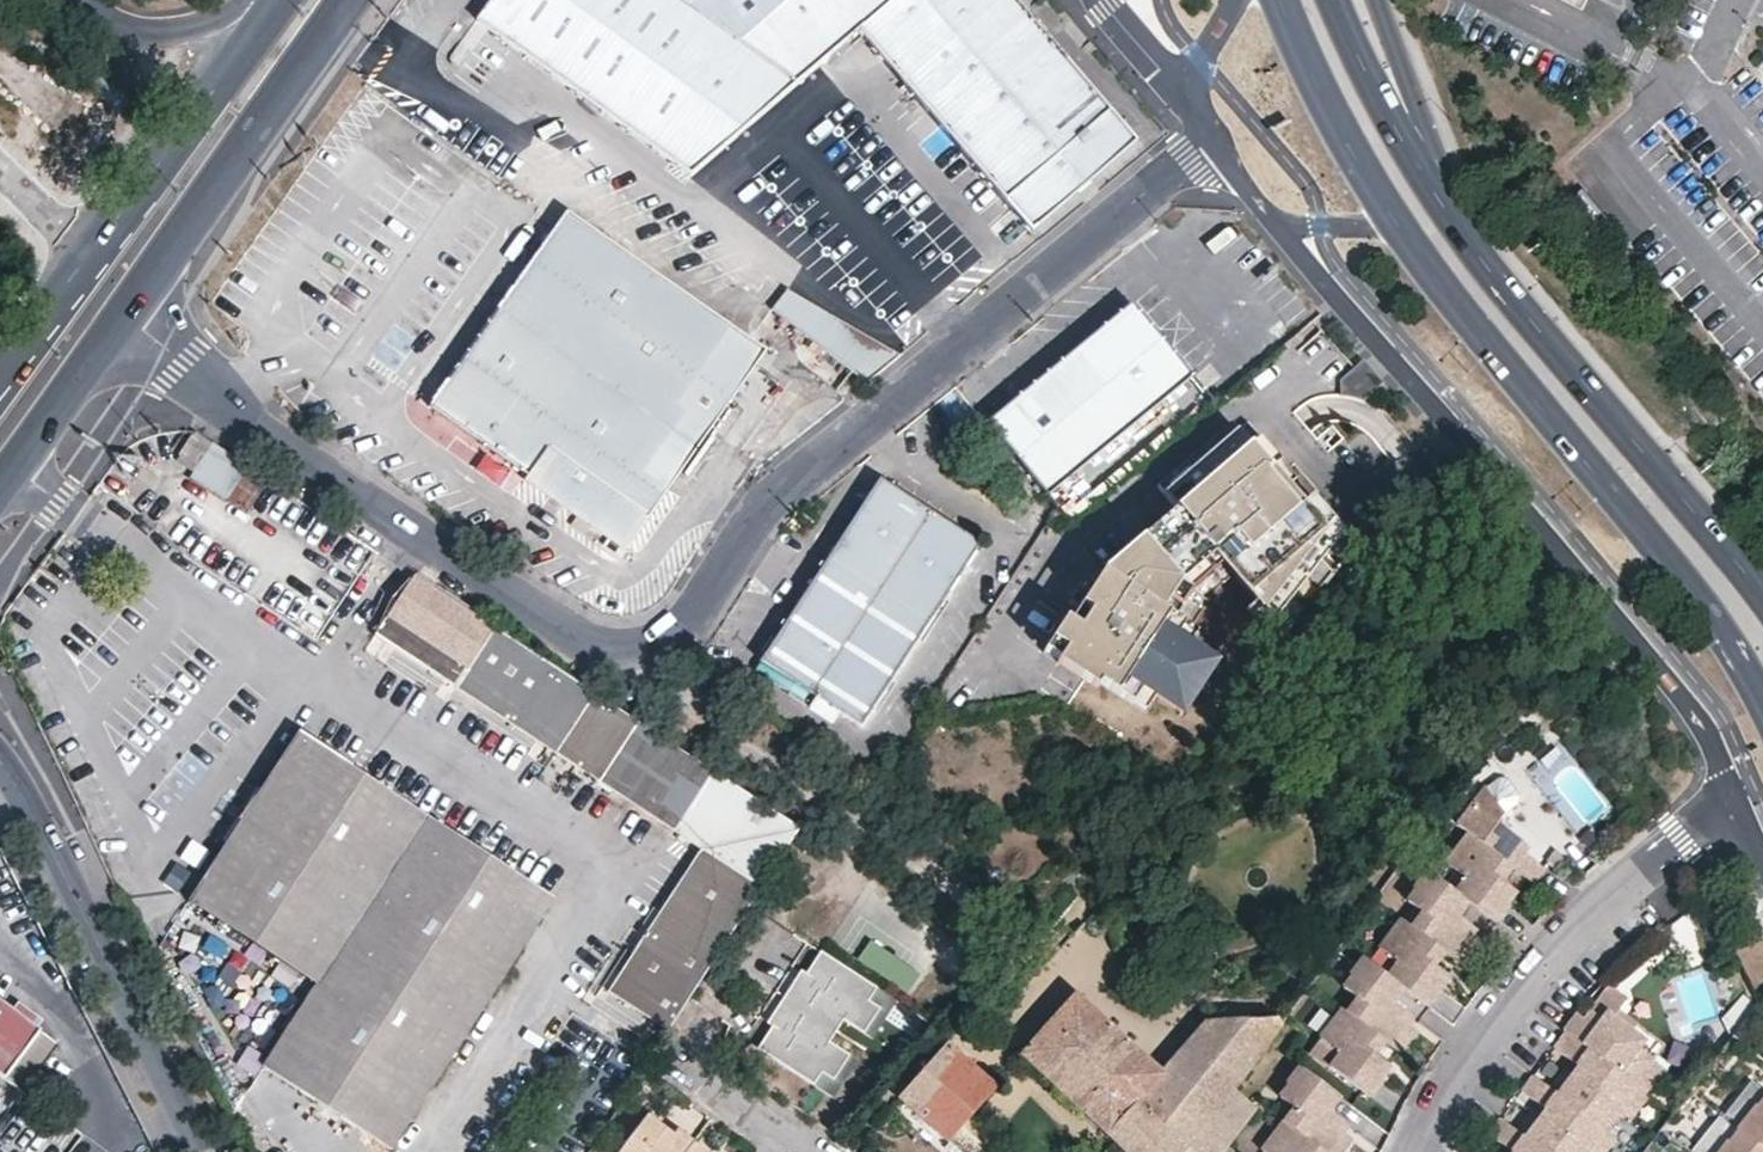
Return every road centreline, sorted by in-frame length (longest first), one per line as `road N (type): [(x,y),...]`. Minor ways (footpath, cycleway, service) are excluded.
road 1 (unclassified): [(1213,135),(775,494),(680,633),(657,651),(628,657),(562,631),(256,418),(126,316)]
road 2 (residential): [(1268,219),(1565,564),(1712,751),(1731,794)]
road 3 (primary): [(1398,224),(1479,337),(1711,614),(1762,699)]
road 4 (primary): [(1762,593),(1503,291),(1439,203)]
road 5 (primary): [(284,0),(0,385)]
road 6 (residential): [(1421,1151),(1491,1036),(1548,964),(1731,794)]
road 7 (residential): [(209,1151),(0,757)]
road 8 (primary): [(126,316),(351,0)]
road 9 (primary): [(1279,0),(1398,224)]
road 10 (primary): [(1439,203),(1335,0)]
road 11 (secondary): [(1439,203),(1430,136),(1373,0)]
road 12 (primary): [(0,488),(126,316)]
road 13 (residential): [(1232,0),(1178,93),(1213,135)]
road 14 (residential): [(684,1067),(808,1151)]
road 15 (residential): [(1268,219),(1398,224)]

